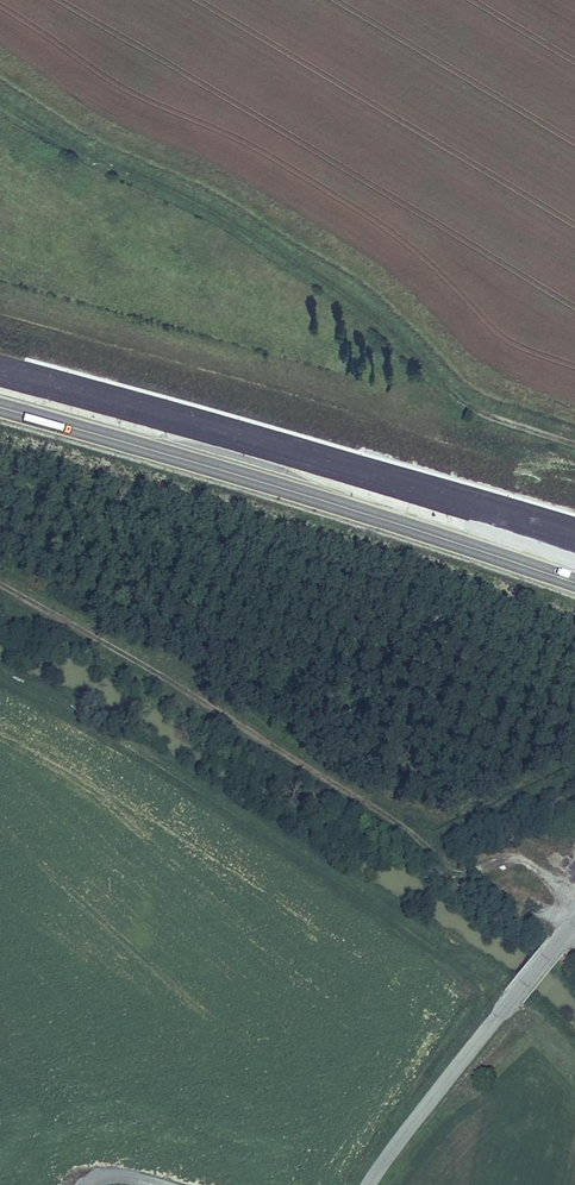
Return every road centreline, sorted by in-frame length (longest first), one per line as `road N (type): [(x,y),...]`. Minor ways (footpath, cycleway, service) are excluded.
road 1 (track): [(0,93),(275,240),(385,318),(469,397),(574,440)]
road 2 (track): [(574,890),(550,861),(534,856),(450,862),(0,584)]
road 3 (track): [(0,673),(244,819),(446,955),(504,1009)]
road 4 (motorway): [(0,409),(574,583)]
road 5 (motorway): [(574,544),(0,372)]
road 6 (tertiary): [(574,924),(367,1184)]

